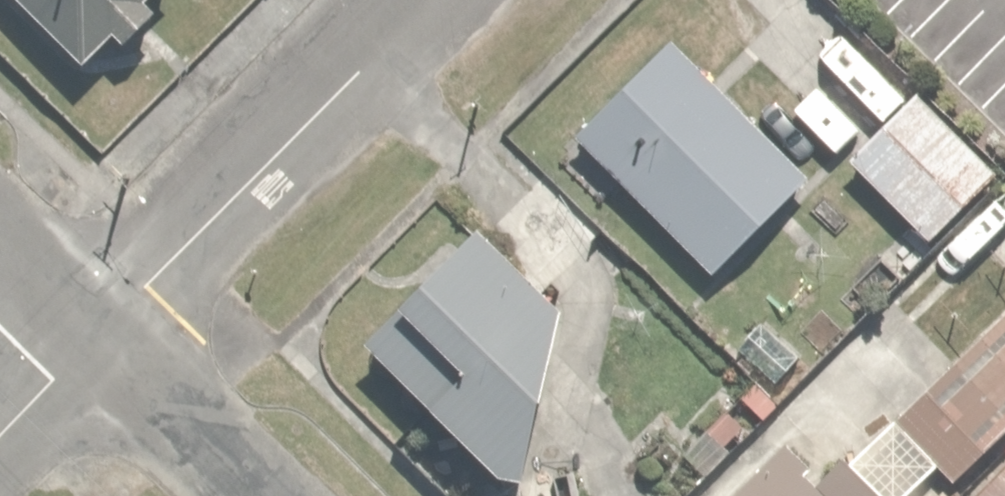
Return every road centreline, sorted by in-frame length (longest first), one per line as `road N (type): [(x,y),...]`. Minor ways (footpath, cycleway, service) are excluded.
road 1 (residential): [(105,328),(426,0)]
road 2 (residential): [(105,328),(275,495)]
road 3 (residential): [(0,437),(105,328)]
road 4 (residential): [(0,224),(105,328)]

